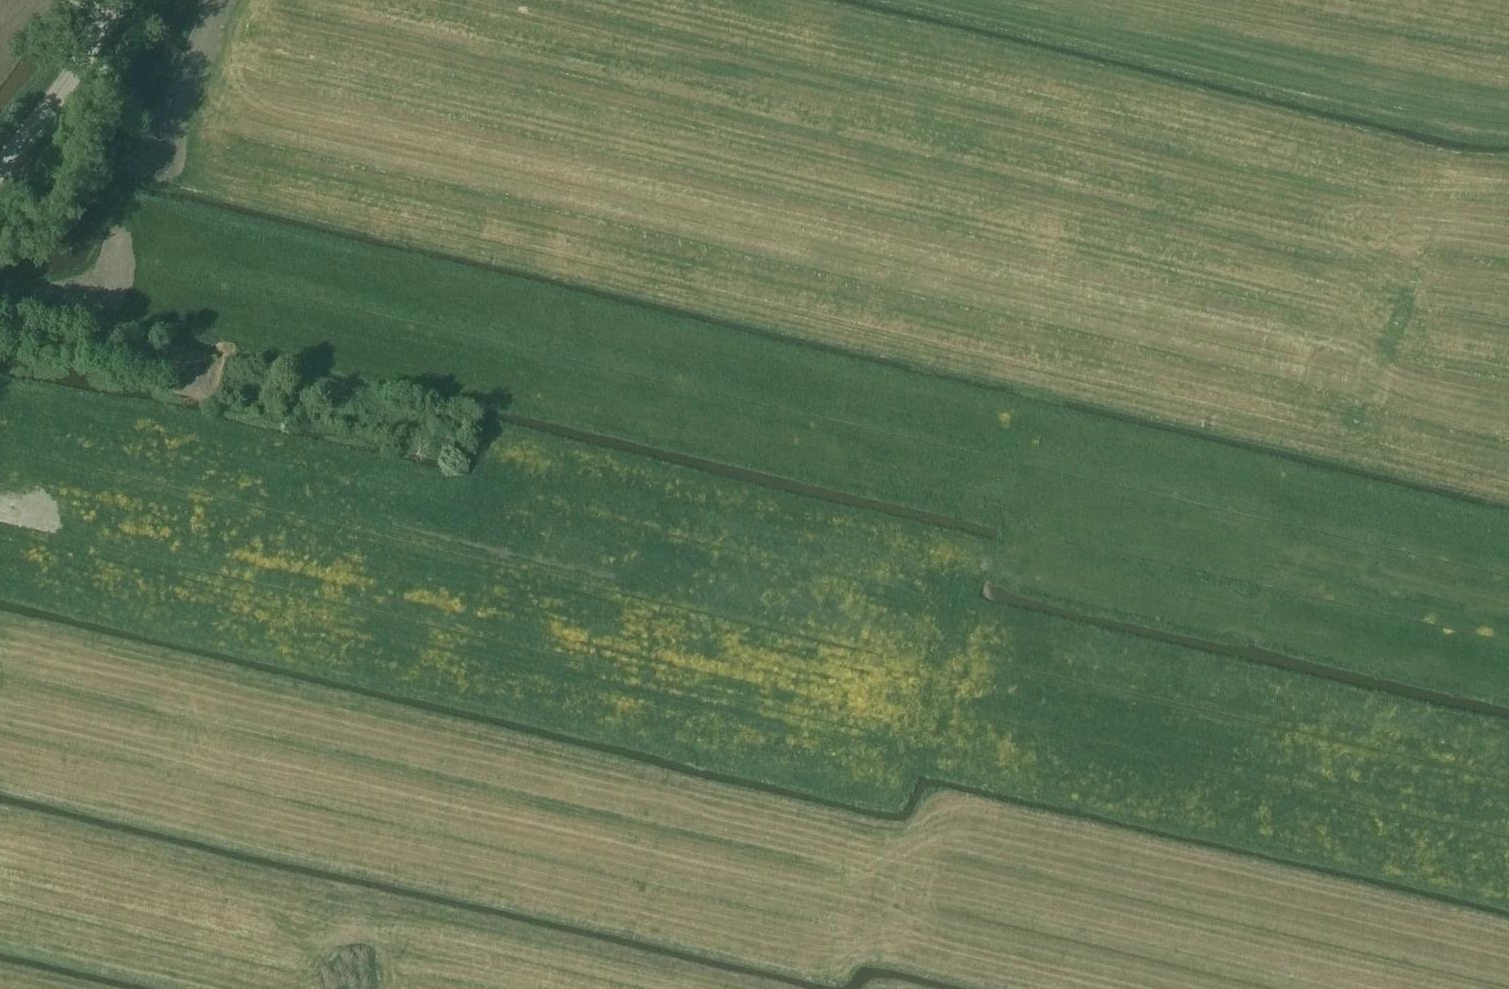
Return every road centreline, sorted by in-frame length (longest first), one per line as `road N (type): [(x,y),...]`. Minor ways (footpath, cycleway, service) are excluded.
road 1 (unclassified): [(0,168),(116,0)]

